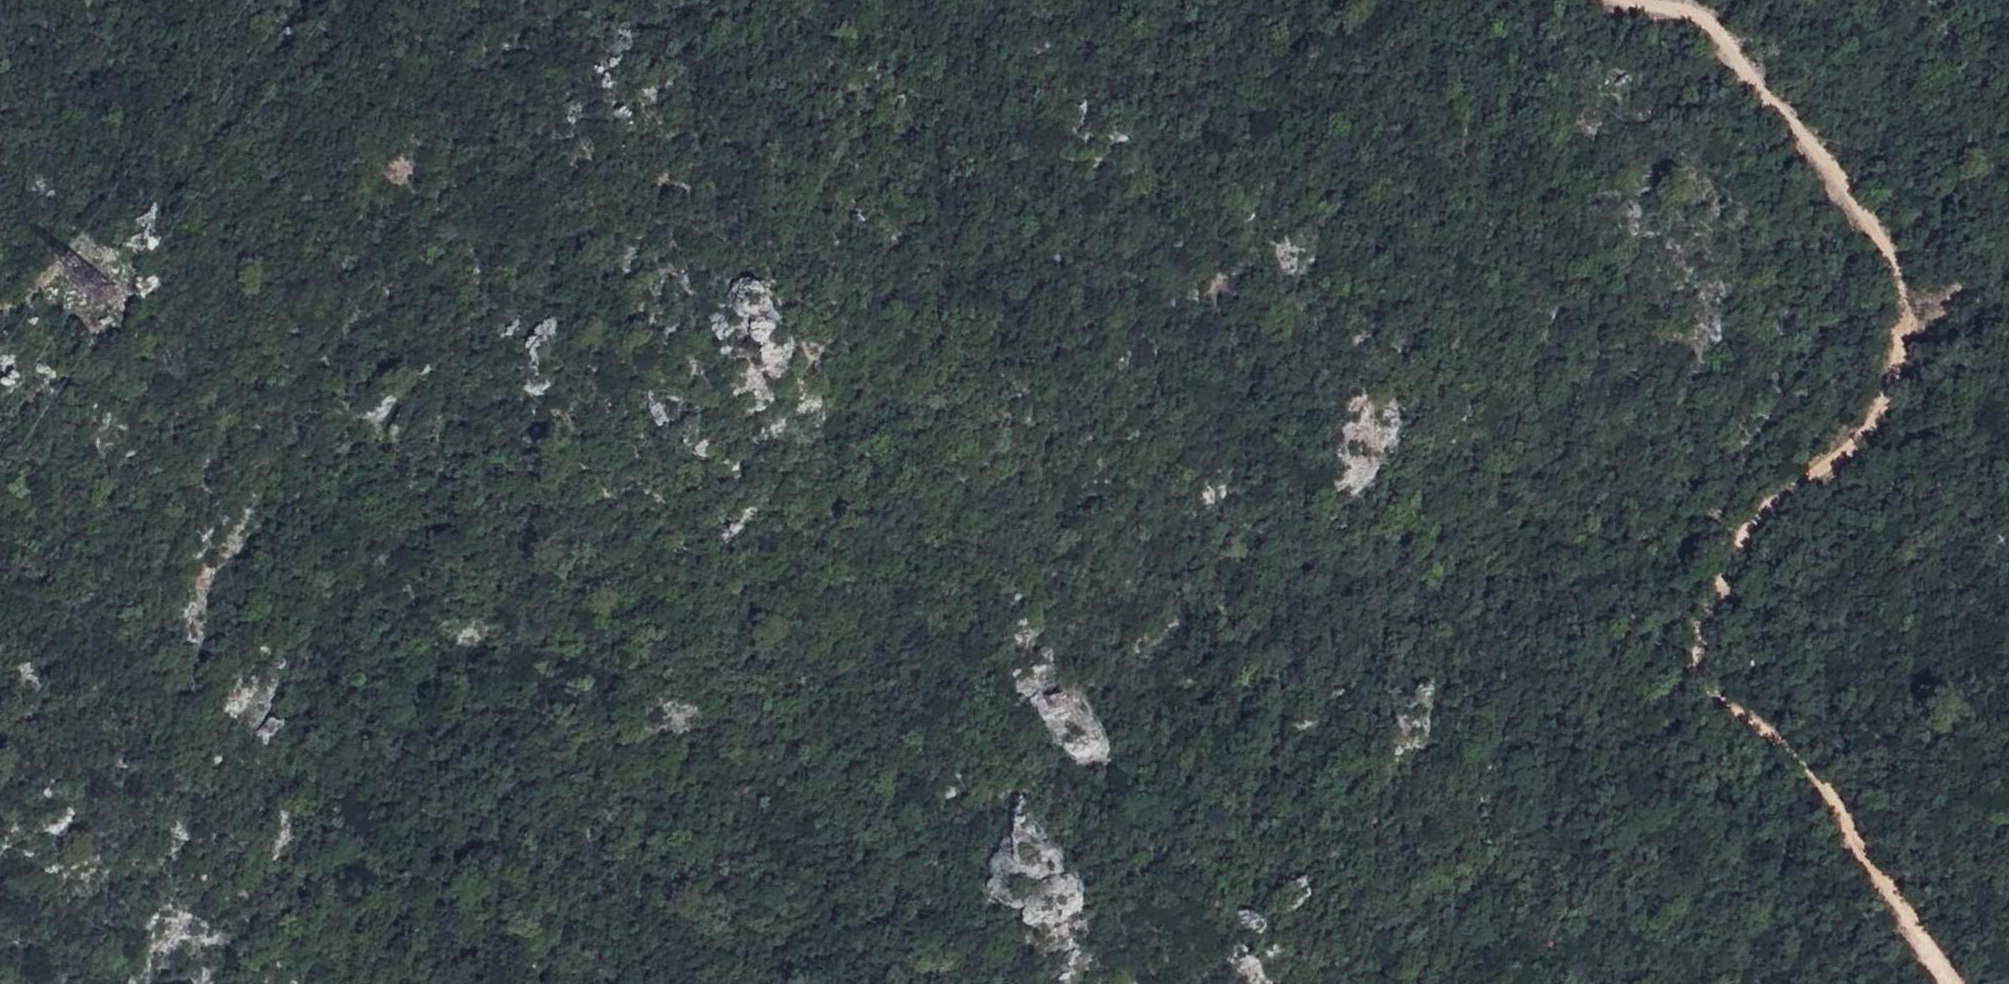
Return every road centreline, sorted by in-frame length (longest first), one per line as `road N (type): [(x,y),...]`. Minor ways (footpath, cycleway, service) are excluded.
road 1 (track): [(1632,0),(1710,20),(1899,272),(1906,346),(1862,443),(1758,515),(1719,582),(1696,647),(1721,691),(1791,748),(1956,983)]

